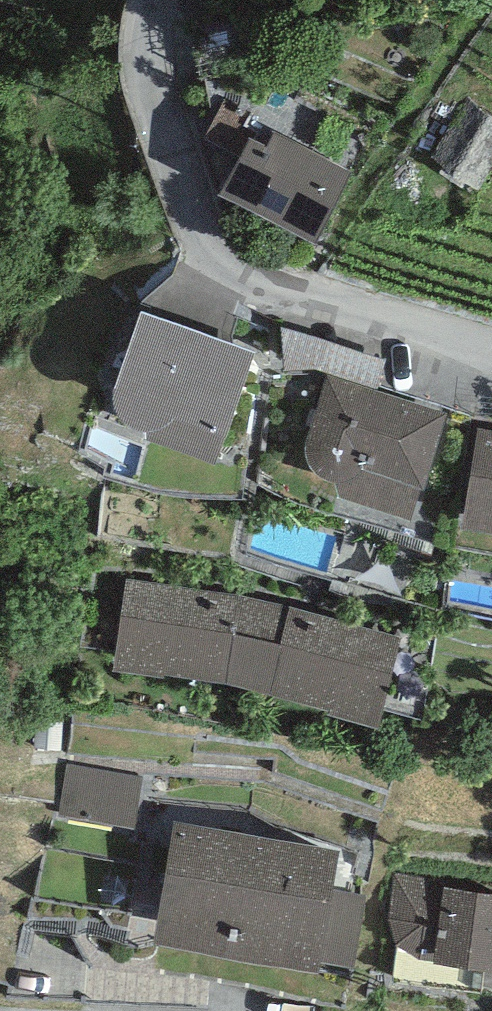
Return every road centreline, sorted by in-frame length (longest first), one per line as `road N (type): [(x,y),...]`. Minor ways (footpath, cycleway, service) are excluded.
road 1 (residential): [(491,352),(239,279),(215,260),(156,125),(143,73),(152,0)]

